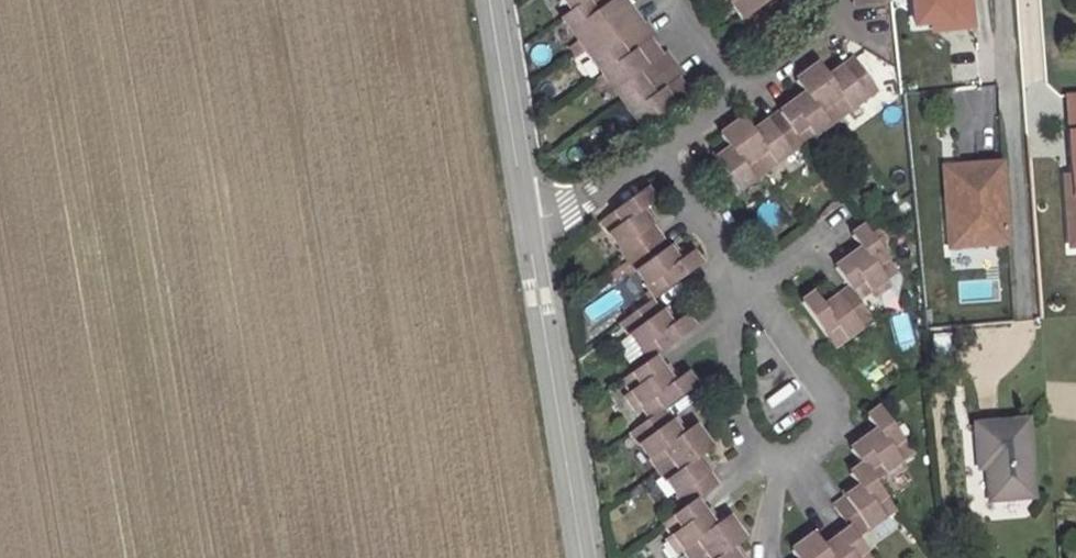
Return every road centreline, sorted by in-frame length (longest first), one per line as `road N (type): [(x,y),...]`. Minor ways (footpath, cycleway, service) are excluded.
road 1 (unclassified): [(580,557),(523,223)]
road 2 (residential): [(732,263),(717,367),(774,468),(828,422)]
road 3 (unclassified): [(523,223),(487,0)]
road 4 (residential): [(828,422),(732,263)]
road 5 (residential): [(661,160),(523,223)]
road 6 (residential): [(830,0),(832,24),(734,98)]
road 7 (residential): [(732,263),(661,160)]

